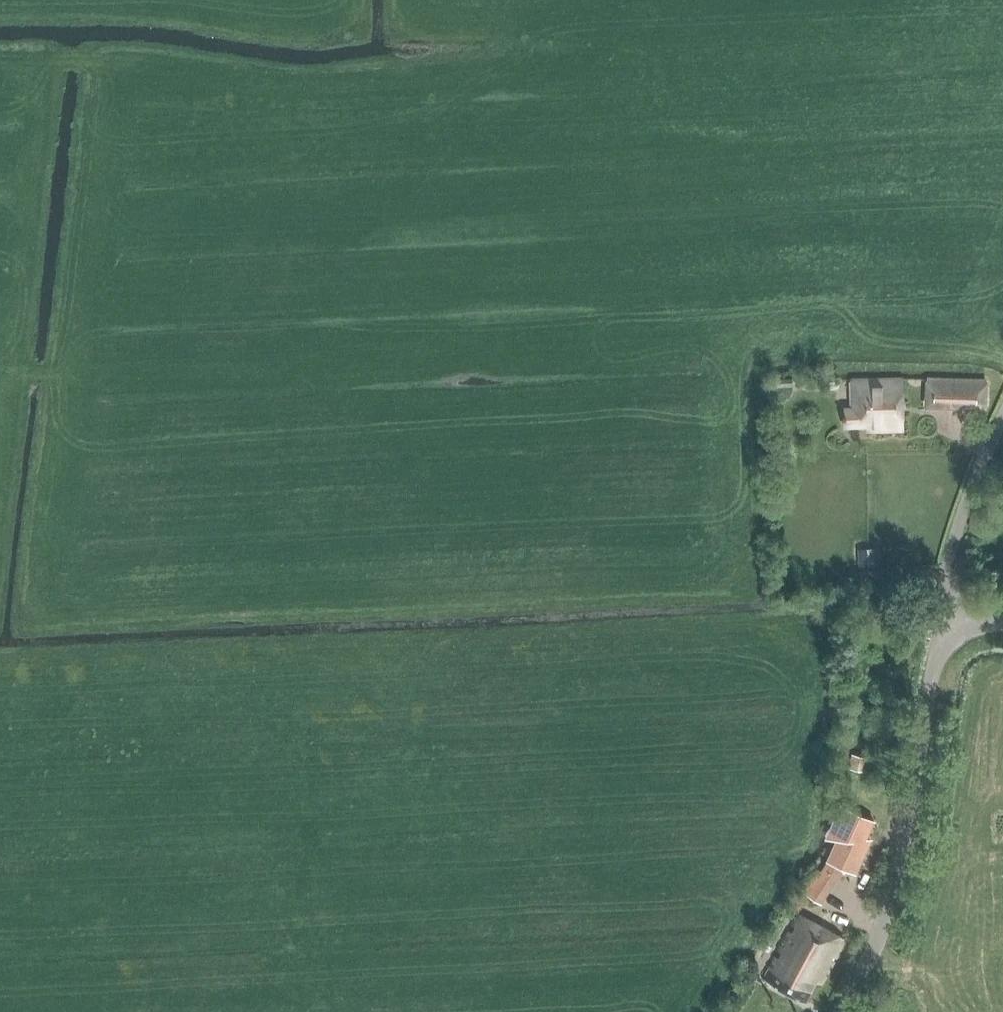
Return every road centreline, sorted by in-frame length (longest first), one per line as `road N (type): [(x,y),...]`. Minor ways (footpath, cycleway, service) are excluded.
road 1 (tertiary): [(840,1011),(897,899),(944,624)]
road 2 (unclassified): [(944,624),(964,510),(1002,418)]

